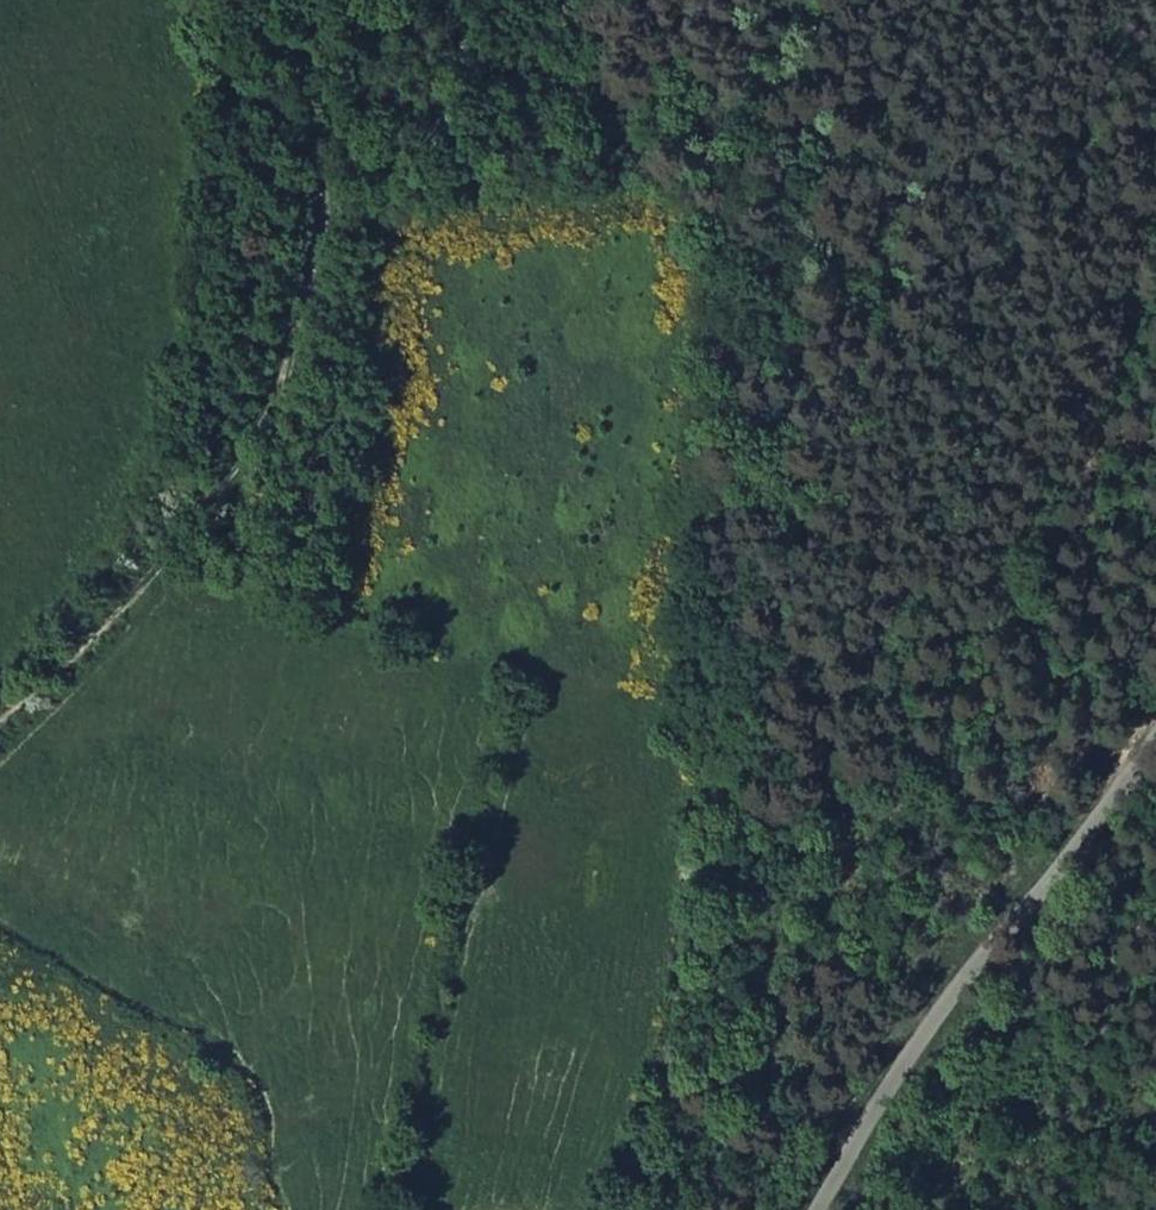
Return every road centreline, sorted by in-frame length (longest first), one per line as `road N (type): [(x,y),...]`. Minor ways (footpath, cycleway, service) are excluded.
road 1 (track): [(0,715),(200,506),(298,338),(321,209),(273,0)]
road 2 (unclassified): [(1155,728),(1091,826),(985,959),(822,1209)]

